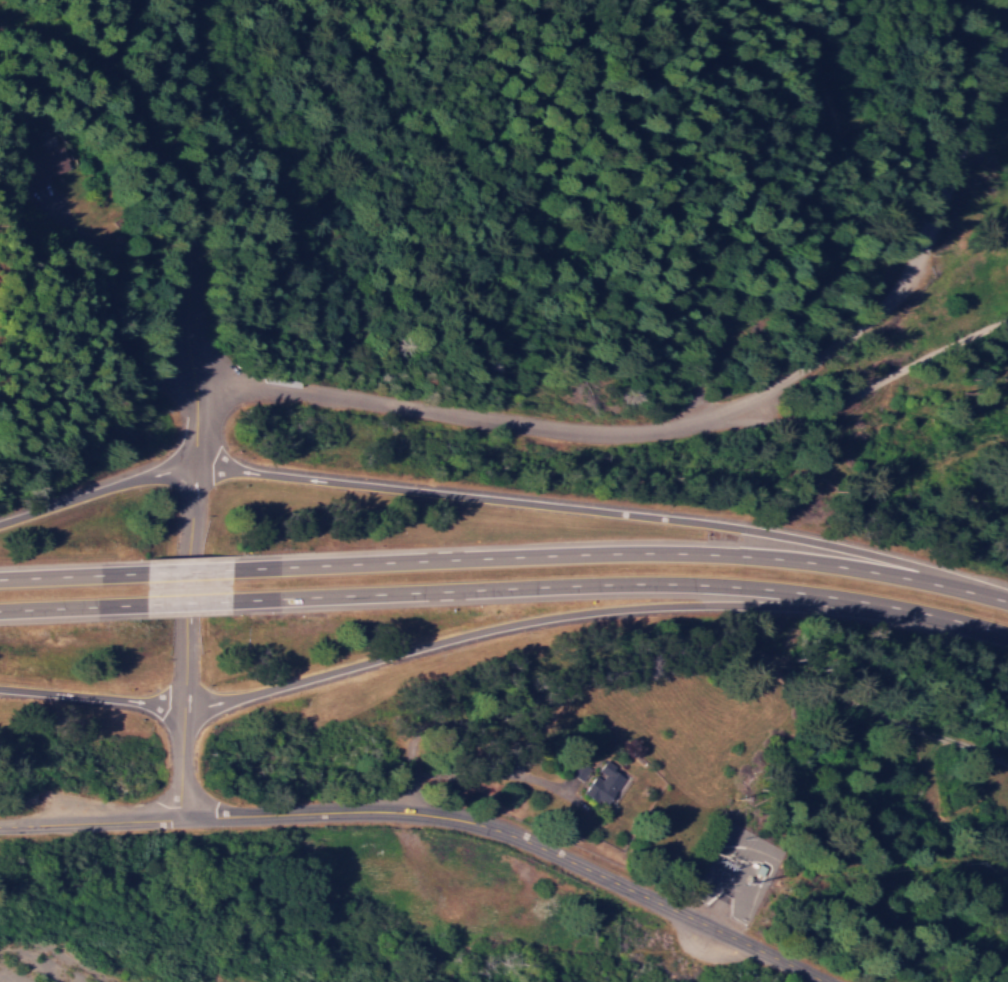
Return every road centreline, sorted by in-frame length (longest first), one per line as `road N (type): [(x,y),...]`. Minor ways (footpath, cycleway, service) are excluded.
road 1 (motorway): [(991,595),(925,569),(759,529),(188,469),(0,525)]
road 2 (motorway): [(0,693),(220,711),(491,630),(603,612),(744,603),(906,609)]
road 3 (motorway): [(230,603),(496,586),(707,584),(829,595),(1007,636)]
road 4 (motorway): [(1007,600),(873,570),(668,552),(229,570)]
road 5 (secondary): [(826,981),(485,826),(360,812),(188,822)]
road 6 (residential): [(207,382),(545,427),(617,429),(740,409),(841,348)]
road 7 (residential): [(188,469),(206,407),(206,262),(198,217),(120,50),(123,0)]
road 8 (tertiary): [(188,822),(181,590),(188,469)]
road 9 (residential): [(841,348),(921,269),(1007,83)]
road 10 (secondary): [(188,822),(0,832)]
road 11 (motorway): [(126,574),(0,579)]

